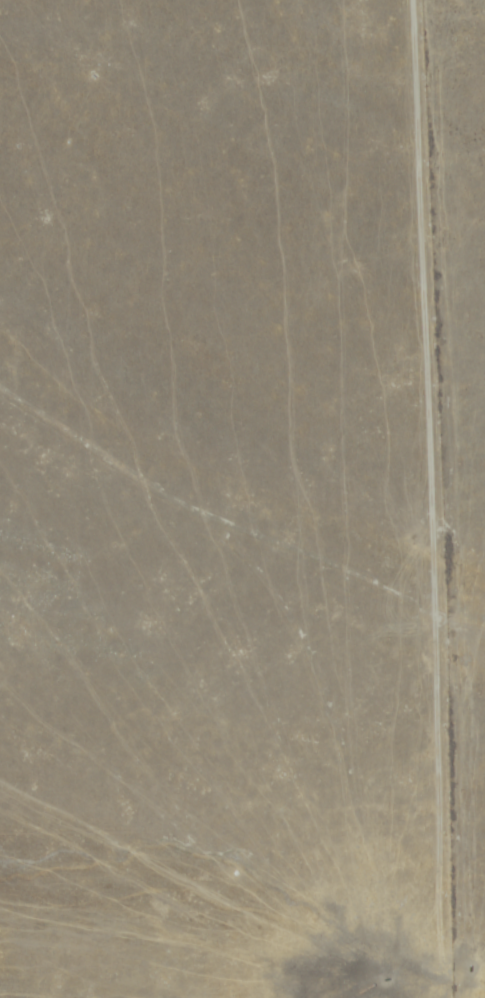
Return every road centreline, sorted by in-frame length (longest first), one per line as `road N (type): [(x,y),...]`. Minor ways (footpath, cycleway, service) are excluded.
road 1 (track): [(442,622),(414,0)]
road 2 (track): [(0,393),(187,511),(484,639)]

